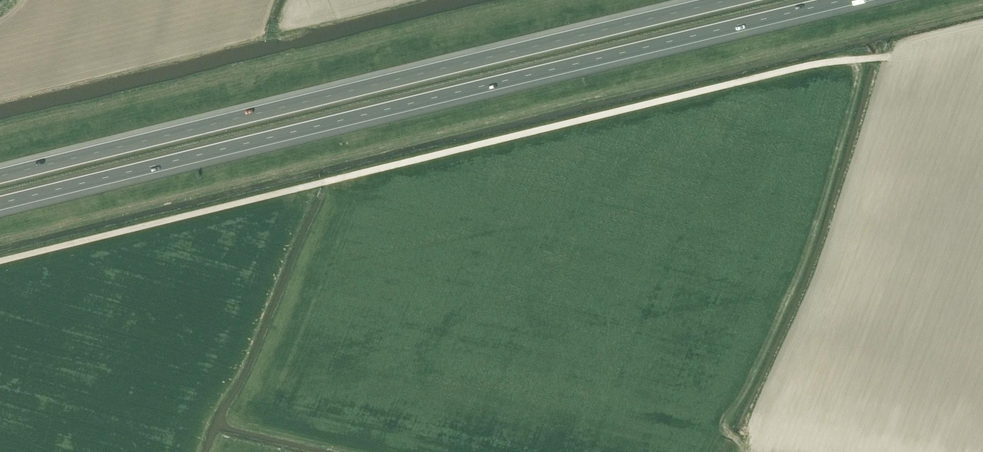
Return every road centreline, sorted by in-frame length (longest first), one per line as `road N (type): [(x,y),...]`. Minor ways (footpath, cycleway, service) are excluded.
road 1 (motorway): [(0,204),(846,0)]
road 2 (motorway): [(733,0),(0,177)]
road 3 (track): [(0,260),(331,181)]

